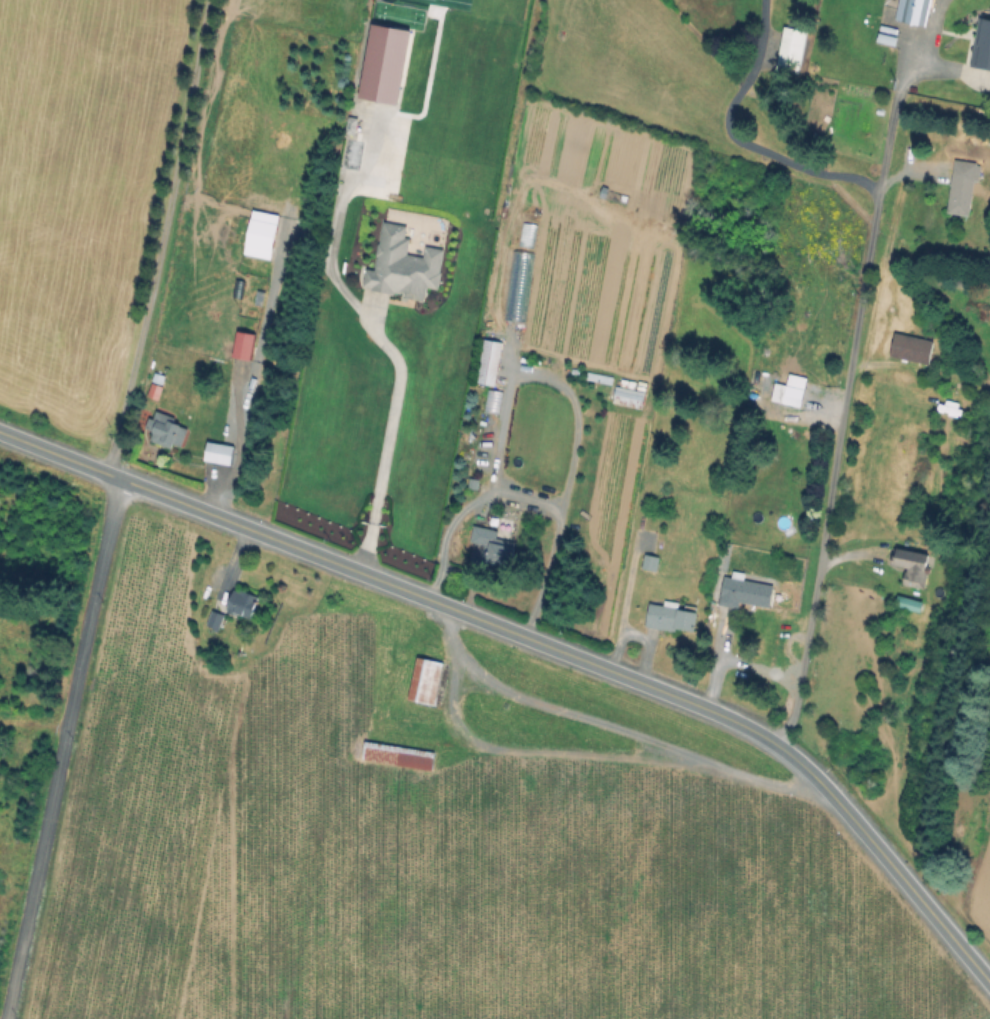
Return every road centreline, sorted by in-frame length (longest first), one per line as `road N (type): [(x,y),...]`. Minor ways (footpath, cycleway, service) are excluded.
road 1 (secondary): [(0,431),(741,724),(825,784),(989,980)]
road 2 (residential): [(822,565),(880,184),(800,167),(728,128),(734,99),(760,61),(766,0)]
road 3 (residential): [(124,480),(6,1018)]
road 4 (residential): [(768,739),(792,722),(822,565)]

